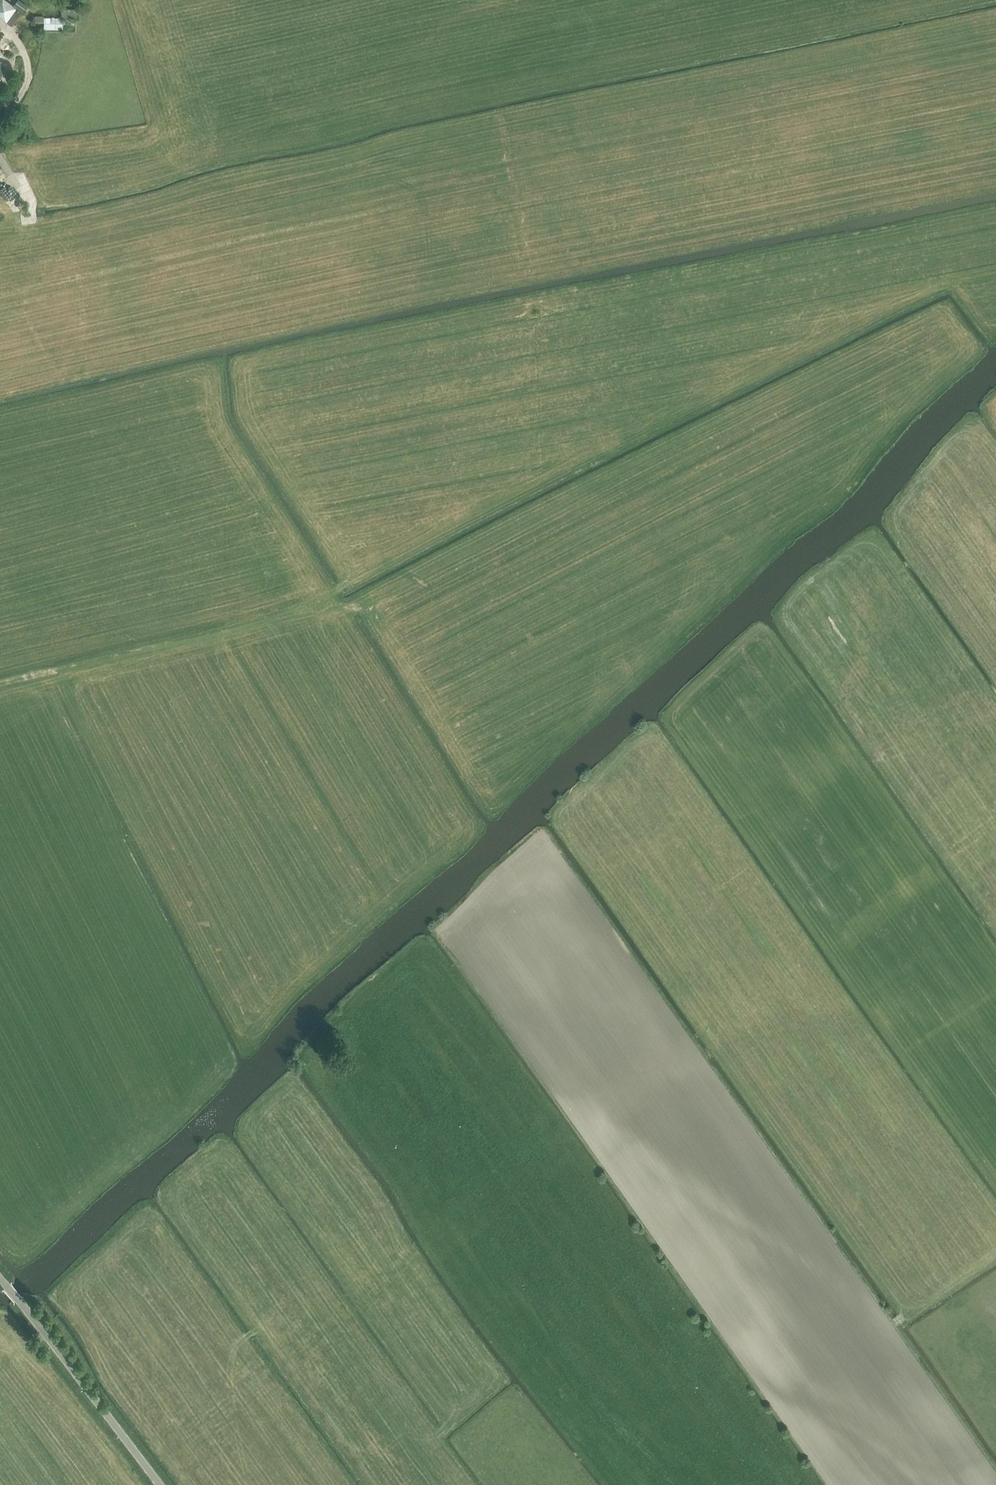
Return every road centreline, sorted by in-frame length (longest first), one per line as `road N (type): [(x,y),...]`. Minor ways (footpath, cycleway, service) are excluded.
road 1 (tertiary): [(161,1484),(0,1276)]

